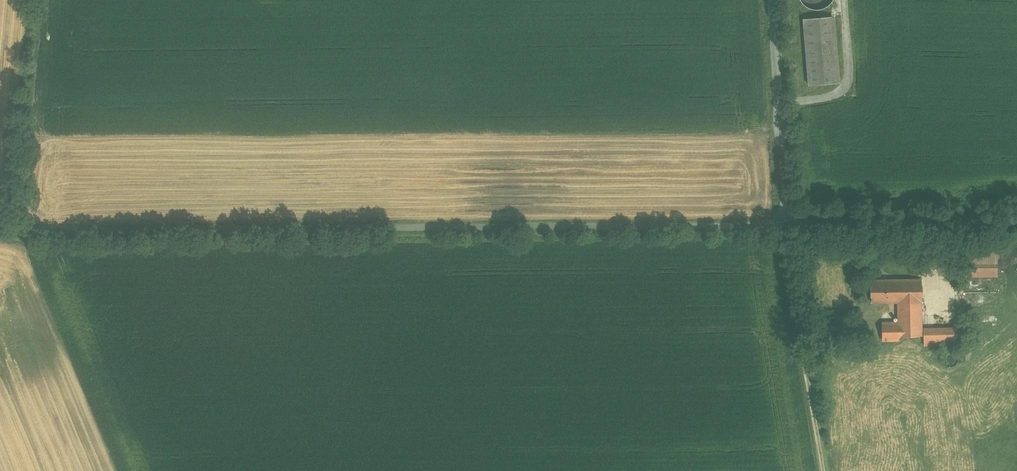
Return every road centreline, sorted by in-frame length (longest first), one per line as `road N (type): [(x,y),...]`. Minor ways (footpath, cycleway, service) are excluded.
road 1 (unclassified): [(0,226),(787,224)]
road 2 (unclassified): [(787,224),(1016,224)]
road 3 (unclassified): [(787,224),(770,0)]

